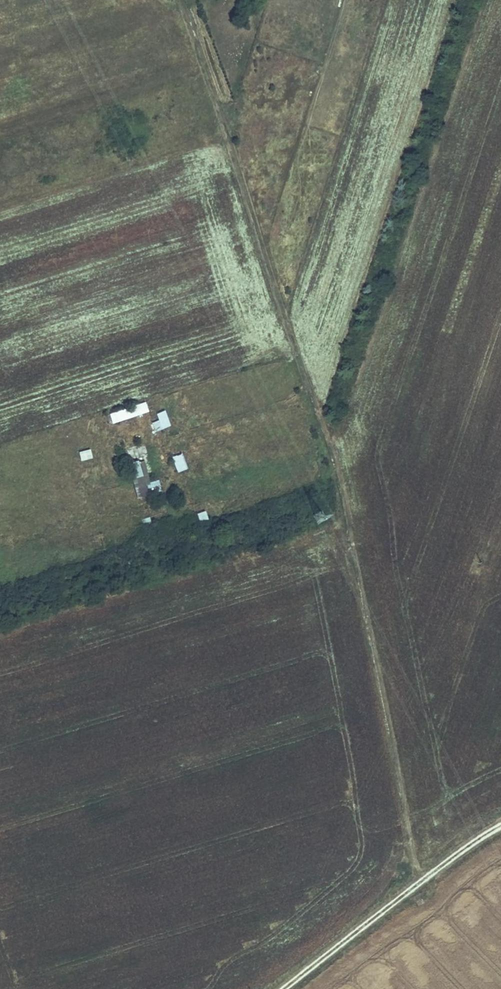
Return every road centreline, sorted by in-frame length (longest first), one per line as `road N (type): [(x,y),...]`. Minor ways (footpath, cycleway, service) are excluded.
road 1 (track): [(161,445),(299,402),(307,385),(179,0)]
road 2 (track): [(307,385),(340,499),(423,883)]
road 3 (track): [(500,830),(289,988)]

